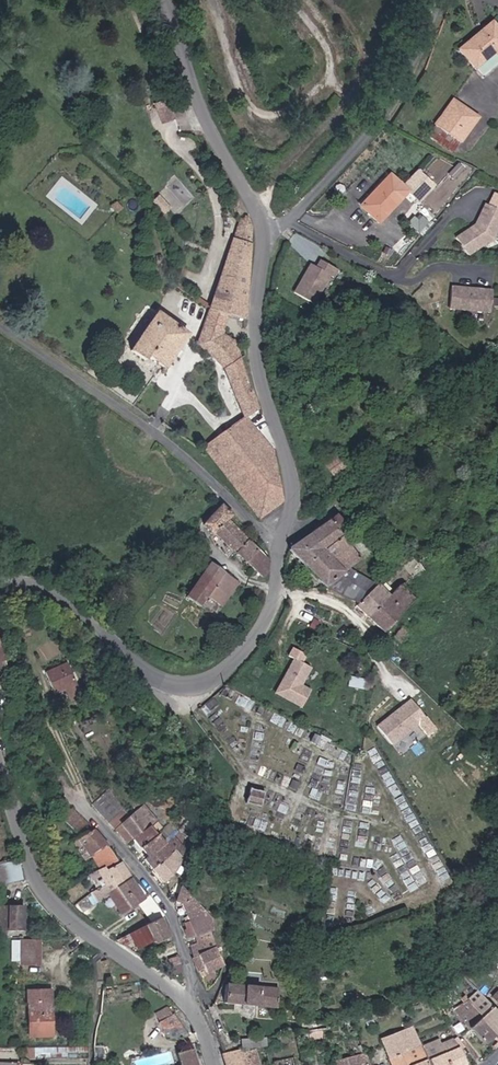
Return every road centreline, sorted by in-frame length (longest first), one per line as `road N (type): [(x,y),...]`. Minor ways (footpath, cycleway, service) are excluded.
road 1 (tertiary): [(0,585),(35,585),(71,599),(145,669),(193,685),(218,677),(254,644),(278,595),(283,543)]
road 2 (unclassified): [(0,323),(218,483),(258,529),(283,543)]
road 3 (tertiary): [(194,1008),(44,891),(0,753)]
road 4 (residential): [(454,0),(383,124),(296,219),(266,237)]
road 5 (tertiary): [(285,532),(294,495),(259,334),(266,237)]
road 6 (unclassified): [(285,532),(431,438),(497,379)]
road 7 (tertiary): [(266,237),(203,109),(164,0)]
road 8 (unclassified): [(194,1008),(194,969),(170,904),(72,792)]
road 9 (track): [(170,904),(214,795),(182,685)]
road 10 (track): [(198,999),(217,993),(233,960),(214,795)]
road 11 (track): [(213,0),(255,130),(272,135),(301,115)]

